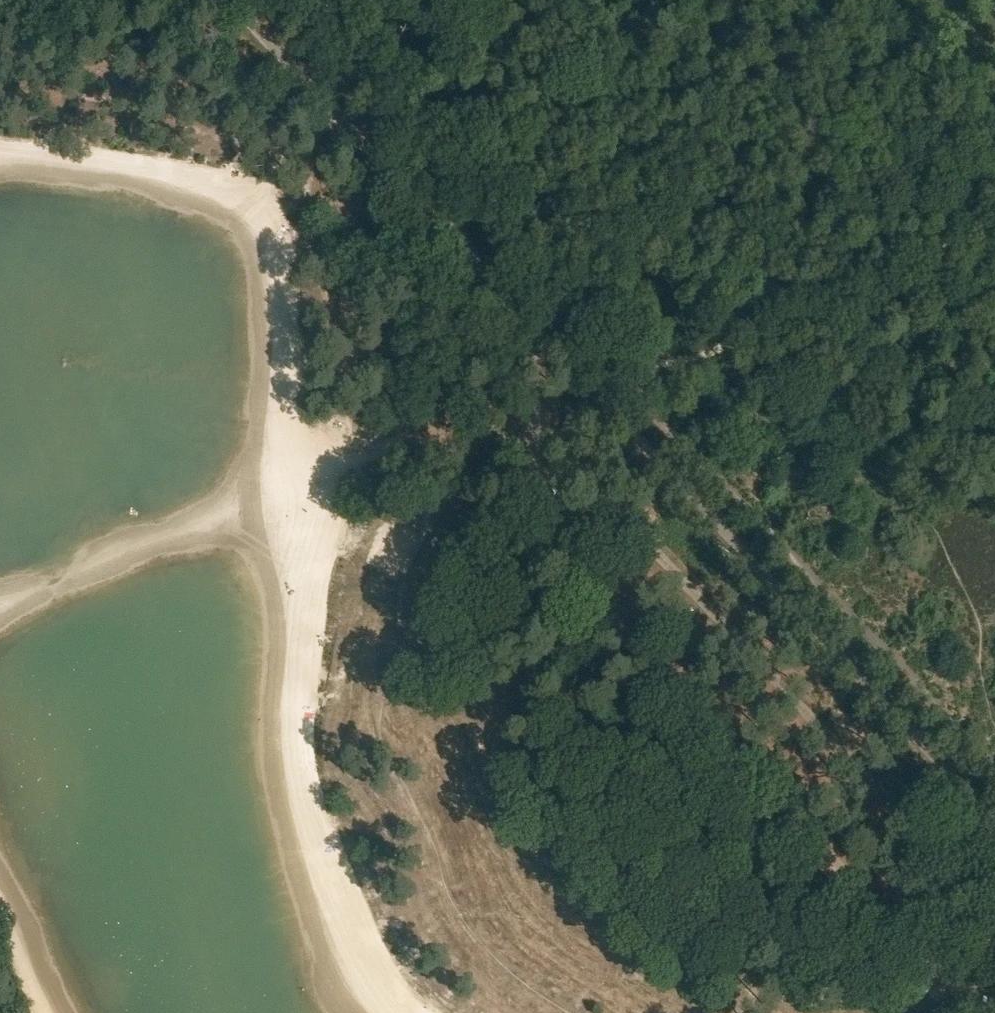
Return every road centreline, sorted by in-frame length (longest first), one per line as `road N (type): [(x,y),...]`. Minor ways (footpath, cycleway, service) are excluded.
road 1 (unclassified): [(994,820),(231,0)]

